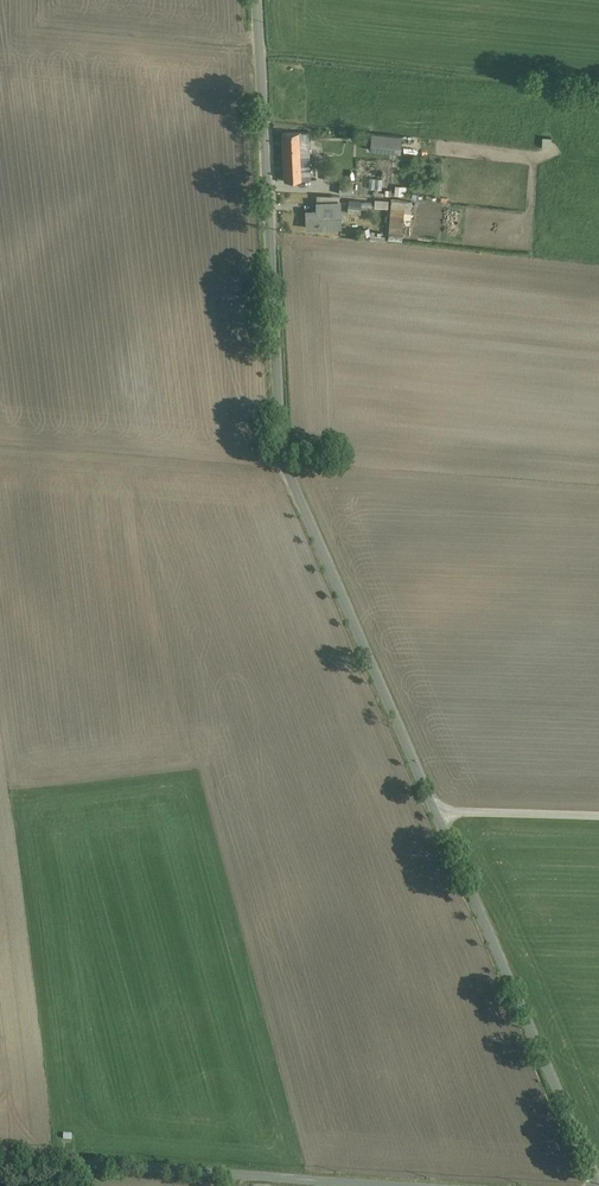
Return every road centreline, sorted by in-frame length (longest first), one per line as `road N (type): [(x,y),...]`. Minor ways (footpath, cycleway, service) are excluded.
road 1 (unclassified): [(598,1185),(282,461),(257,0)]
road 2 (unclassified): [(0,1160),(353,1185)]

